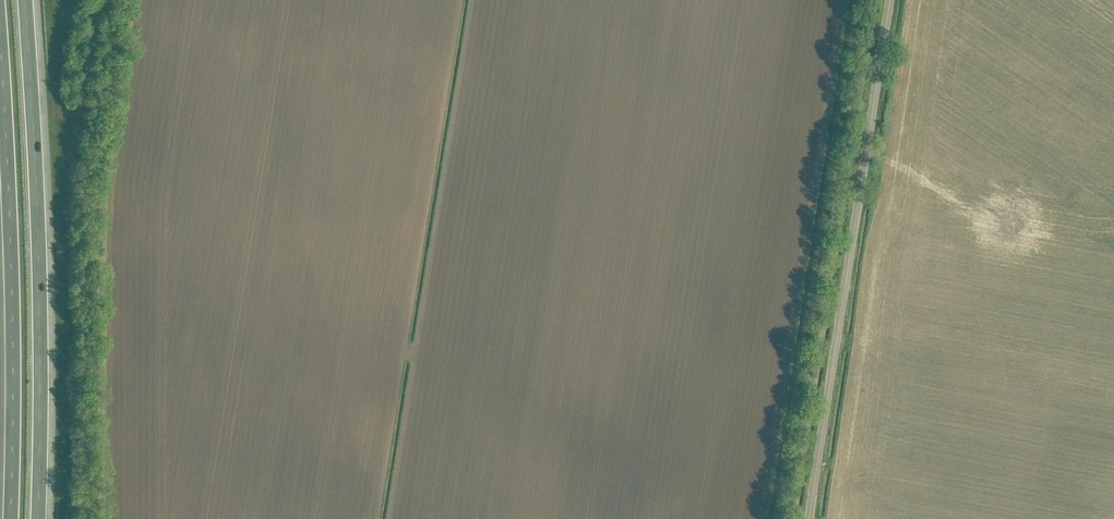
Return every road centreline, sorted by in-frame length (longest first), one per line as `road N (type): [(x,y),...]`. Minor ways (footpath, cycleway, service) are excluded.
road 1 (unclassified): [(809,518),(891,0)]
road 2 (motorway): [(39,518),(41,280),(25,0)]
road 3 (motorway): [(0,43),(10,518)]

